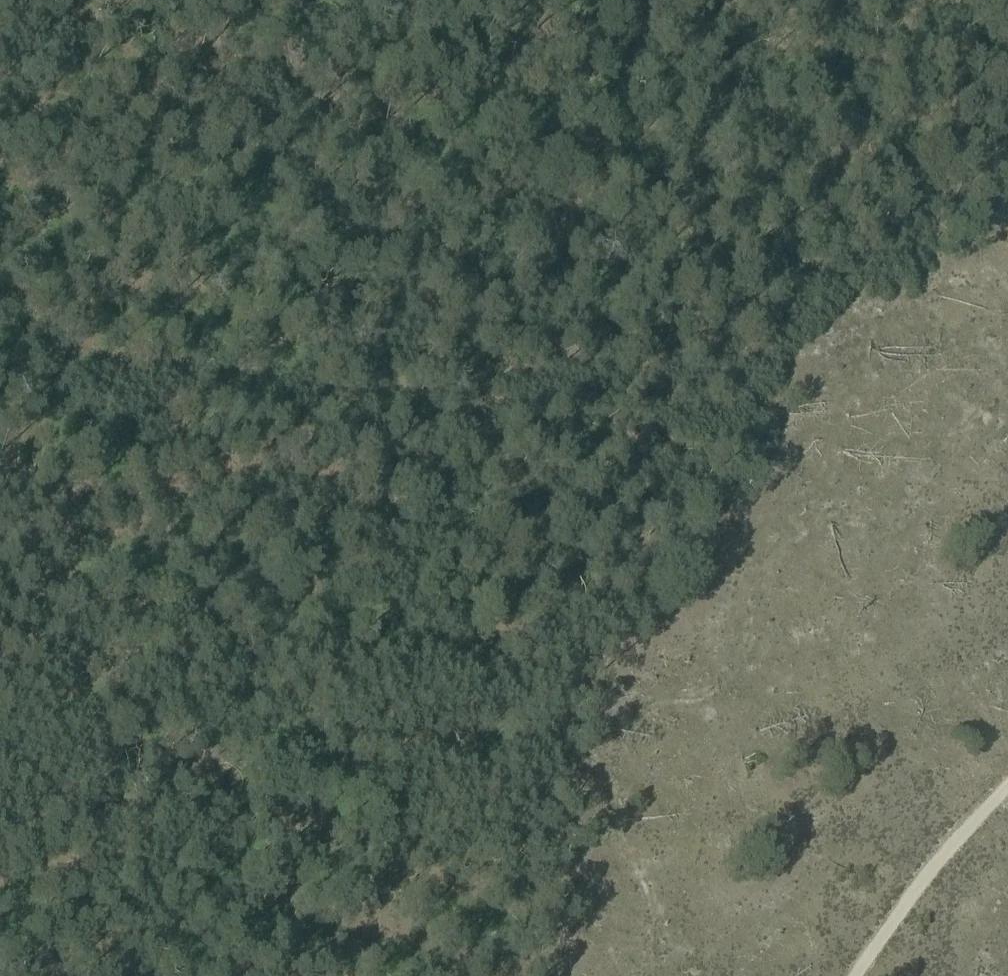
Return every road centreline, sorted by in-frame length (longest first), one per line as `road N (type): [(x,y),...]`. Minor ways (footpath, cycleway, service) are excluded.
road 1 (track): [(1007,776),(950,837),(851,975)]

